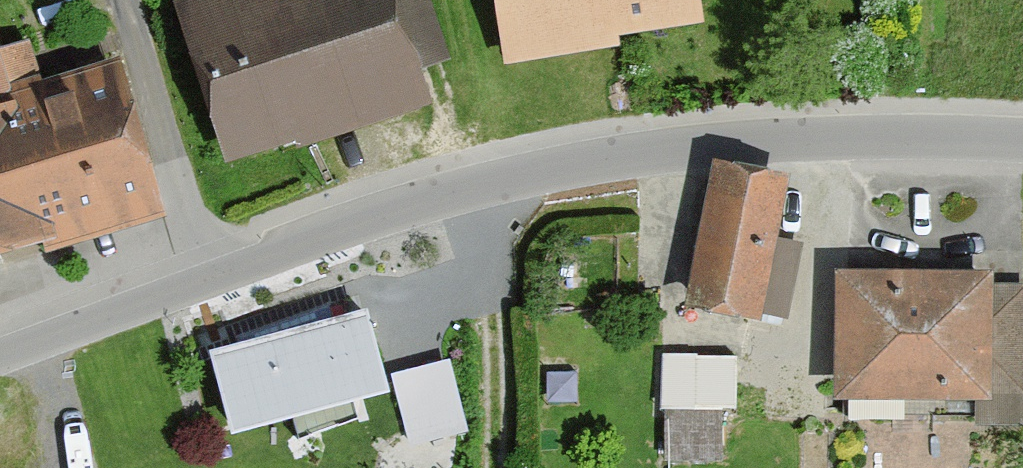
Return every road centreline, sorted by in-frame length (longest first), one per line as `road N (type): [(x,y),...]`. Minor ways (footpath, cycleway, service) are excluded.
road 1 (unclassified): [(208,281),(427,202),(604,160),(823,138),(1022,140)]
road 2 (residential): [(208,281),(131,0)]
road 3 (unclassified): [(0,355),(208,281)]

